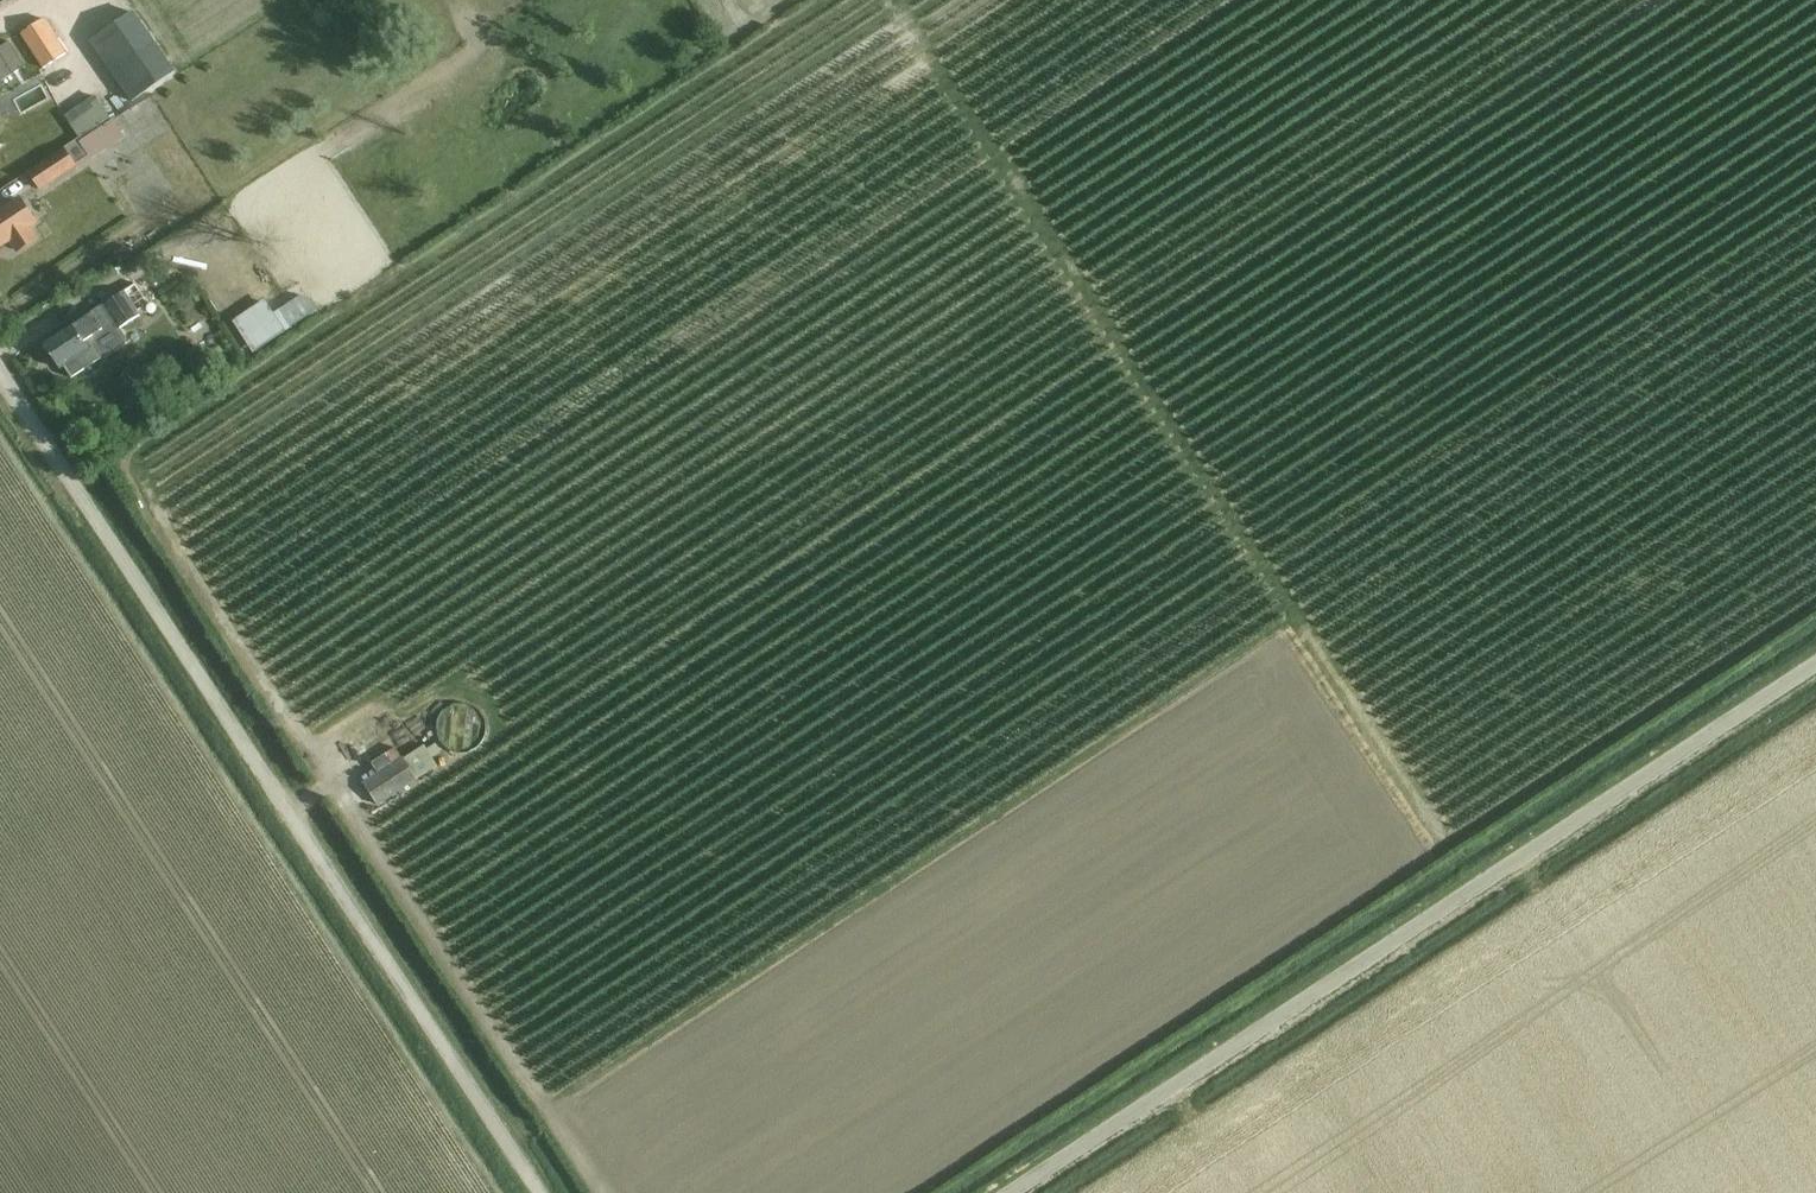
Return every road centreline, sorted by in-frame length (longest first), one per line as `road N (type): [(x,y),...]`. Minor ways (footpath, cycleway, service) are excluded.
road 1 (unclassified): [(540,1192),(0,379)]
road 2 (unclassified): [(1013,1192),(1815,665)]

